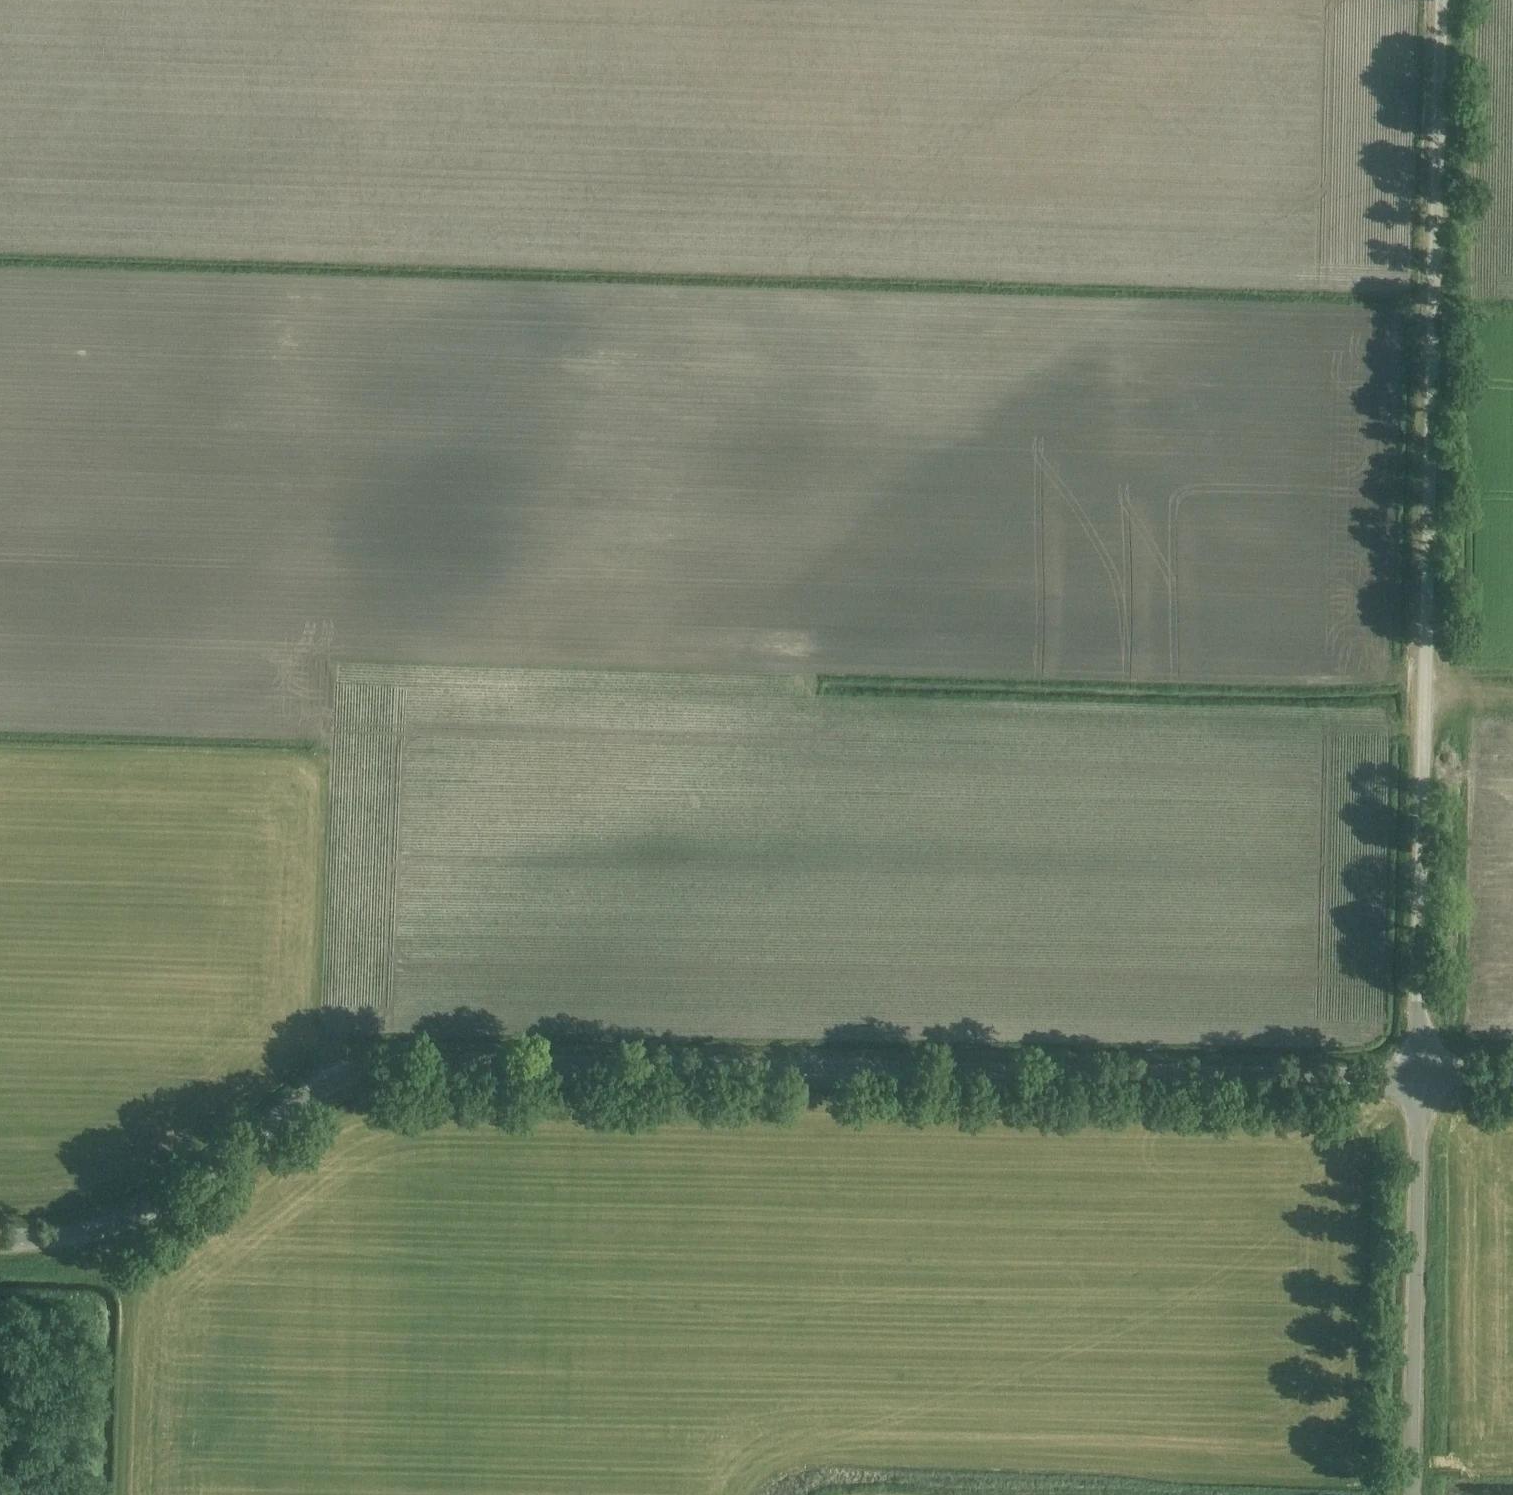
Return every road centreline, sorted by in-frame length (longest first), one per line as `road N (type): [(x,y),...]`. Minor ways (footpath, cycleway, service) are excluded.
road 1 (unclassified): [(0,1238),(93,1231),(153,1210),(307,1095),(390,1064),(1138,1085),(1415,1079)]
road 2 (unclassified): [(1415,1079),(1441,0)]
road 3 (unclassified): [(1407,1494),(1415,1079)]

